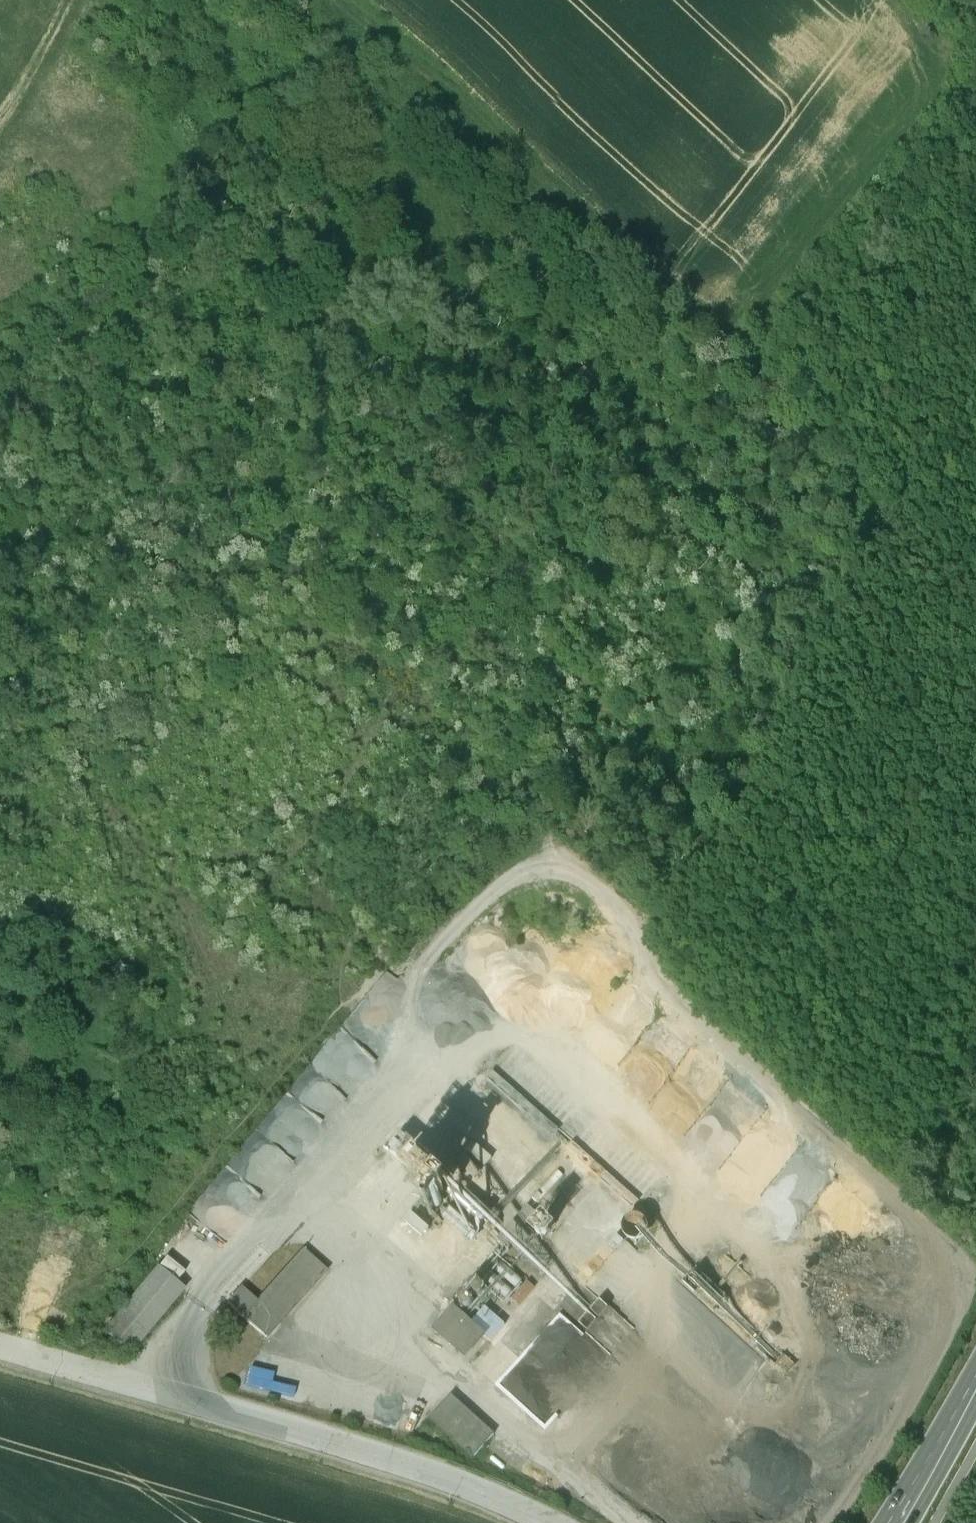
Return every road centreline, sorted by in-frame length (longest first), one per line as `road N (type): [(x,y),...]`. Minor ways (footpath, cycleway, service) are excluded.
road 1 (secondary): [(975,1385),(892,1522)]

